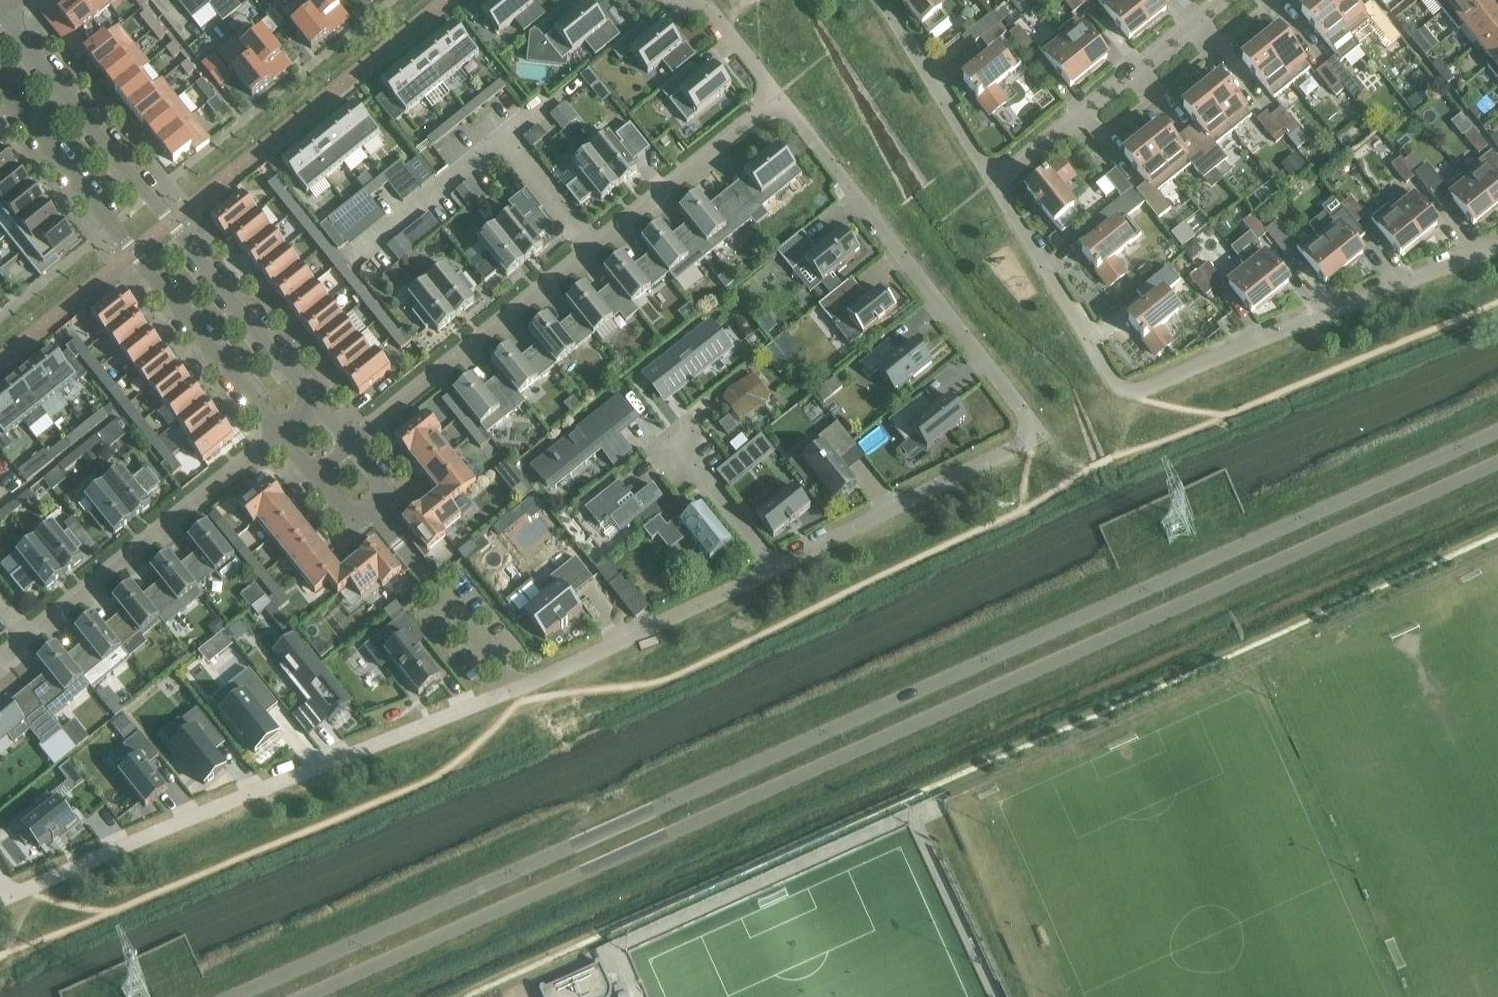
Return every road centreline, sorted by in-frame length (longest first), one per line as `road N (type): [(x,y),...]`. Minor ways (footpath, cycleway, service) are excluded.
road 1 (tertiary): [(1497,432),(241,996)]
road 2 (tertiary): [(312,996),(1497,465)]
road 3 (residential): [(774,566),(1028,434),(1027,418),(779,95)]
road 4 (residential): [(1497,246),(1127,389),(994,183)]
road 5 (residential): [(0,882),(7,896),(516,689)]
road 6 (residential): [(350,445),(779,95)]
road 7 (residential): [(319,405),(7,15)]
road 8 (residential): [(0,86),(281,435)]
road 9 (residential): [(281,435),(0,663)]
road 10 (residential): [(994,183),(1222,0)]
road 11 (residential): [(516,689),(774,566)]
road 12 (unclassified): [(373,509),(516,689)]
road 13 (residential): [(994,183),(883,0)]
road 14 (residential): [(774,566),(666,431)]
road 15 (residential): [(779,95),(723,23),(685,0)]

